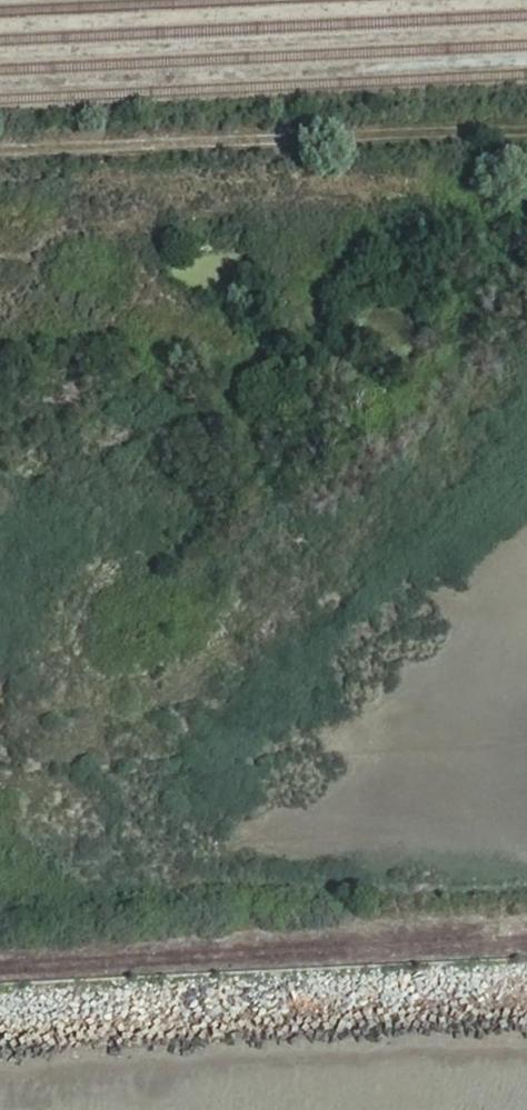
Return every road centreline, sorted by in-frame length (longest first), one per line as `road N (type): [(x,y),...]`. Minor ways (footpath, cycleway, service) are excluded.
road 1 (track): [(526,946),(0,973)]
road 2 (track): [(0,150),(526,127)]

